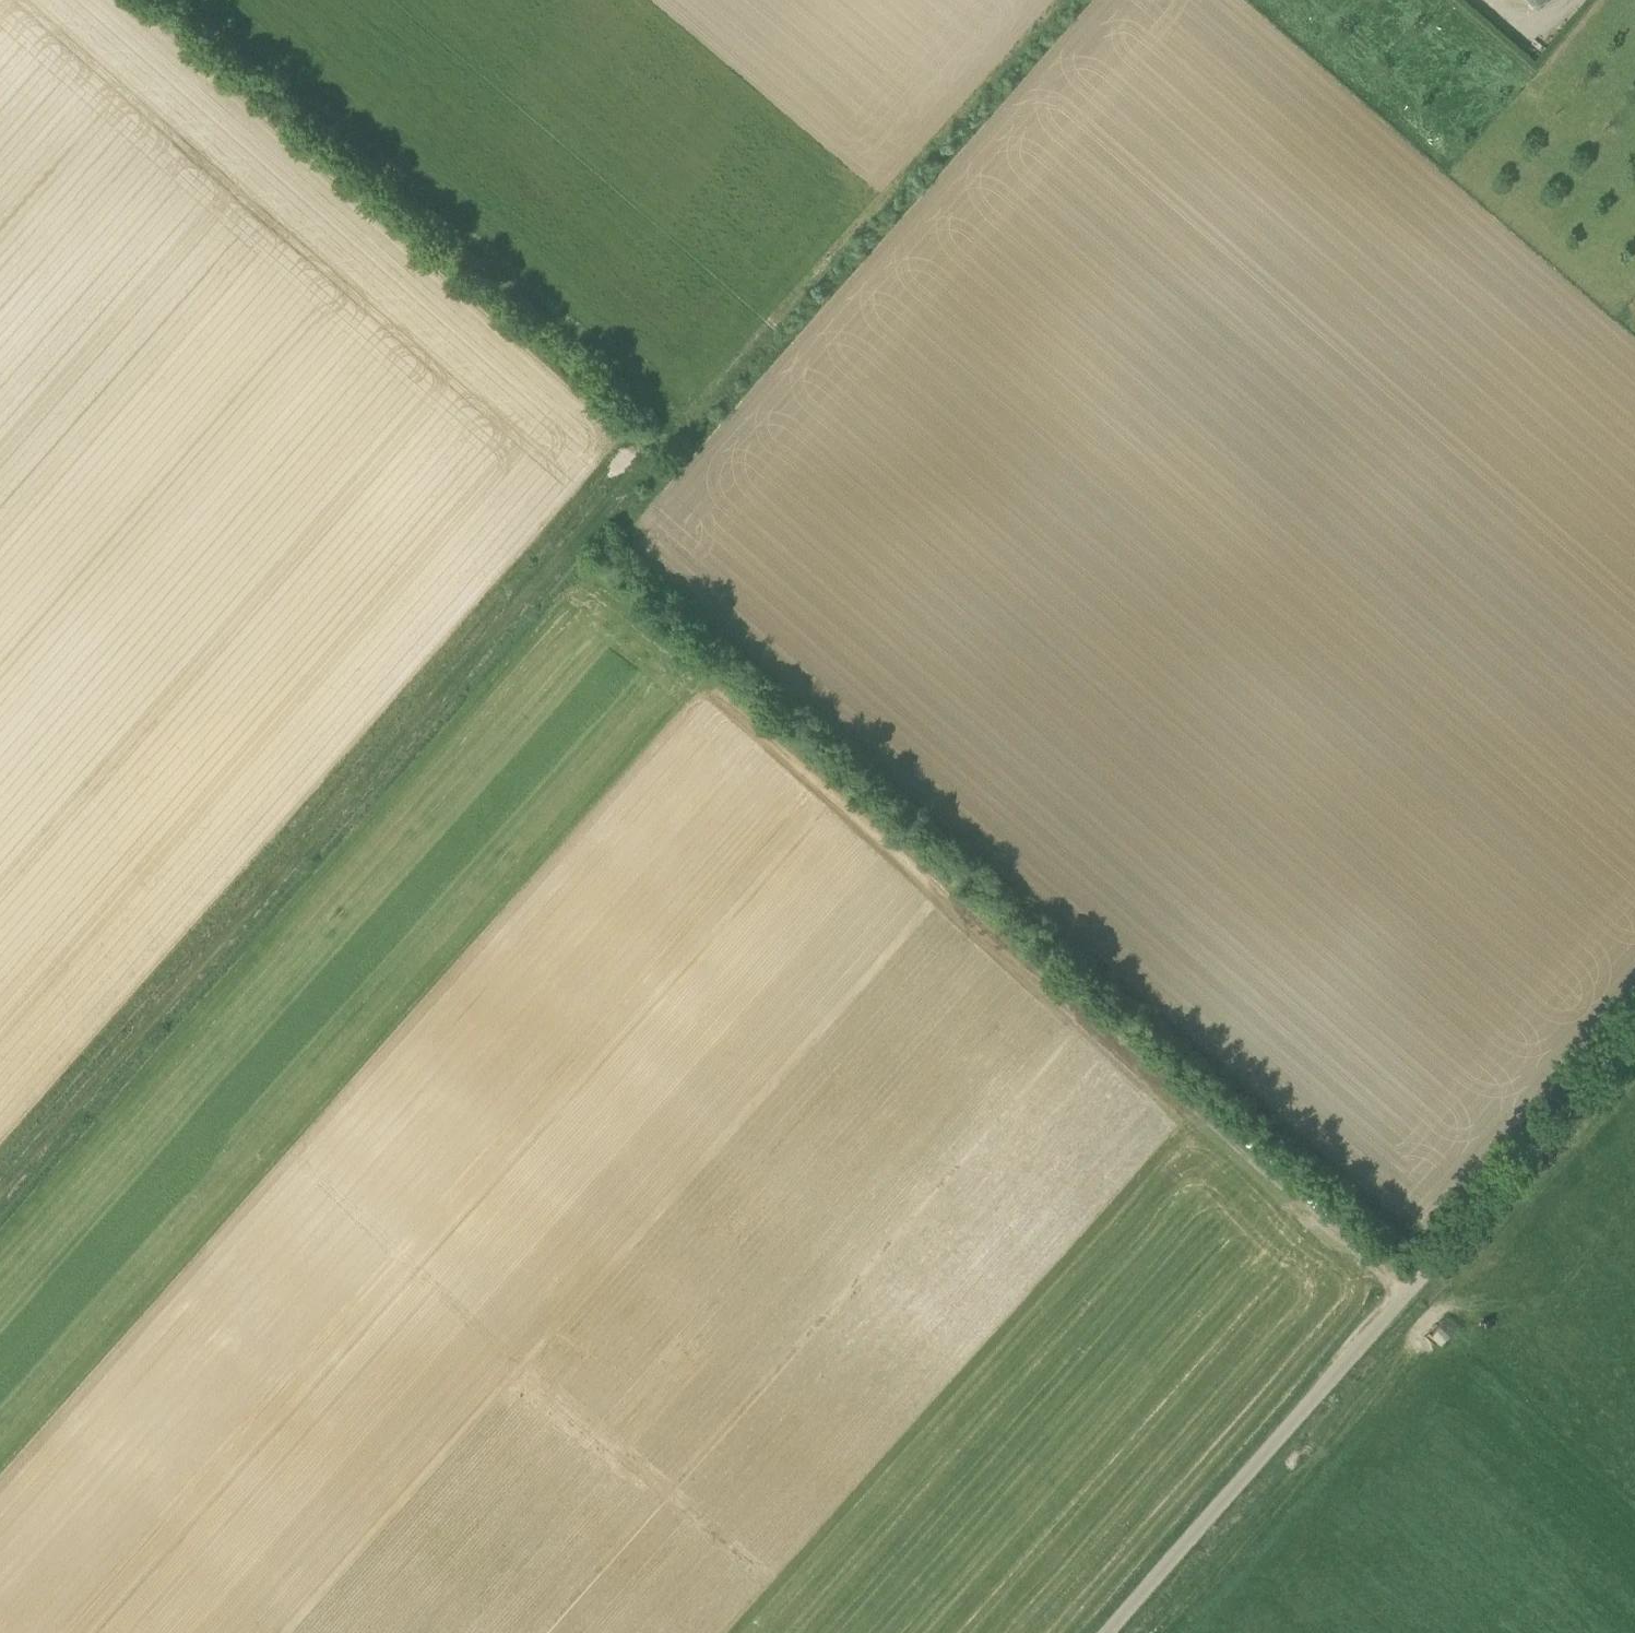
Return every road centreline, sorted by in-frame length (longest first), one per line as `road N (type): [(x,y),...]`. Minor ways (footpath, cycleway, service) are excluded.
road 1 (track): [(683,493),(643,491),(620,514),(0,1198)]
road 2 (unclassified): [(1104,1632),(1634,1032)]

